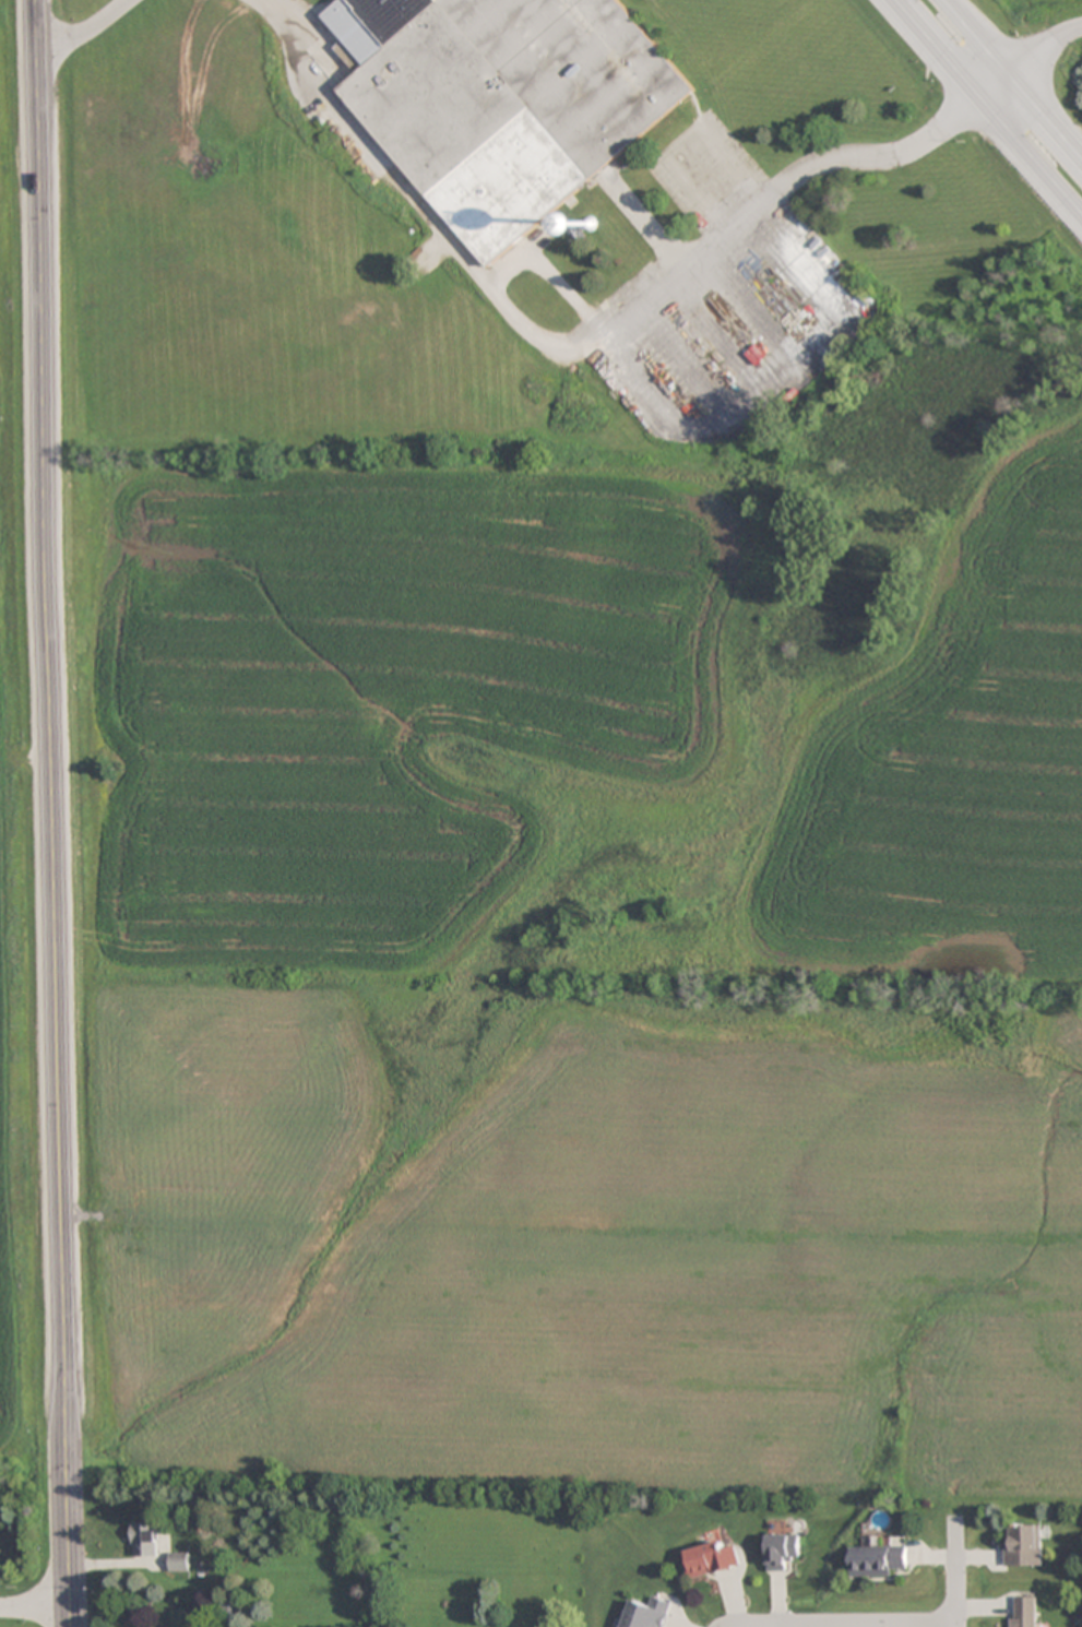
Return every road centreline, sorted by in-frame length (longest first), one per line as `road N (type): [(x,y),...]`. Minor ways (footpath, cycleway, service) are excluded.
road 1 (secondary): [(69,1626),(29,0)]
road 2 (primary): [(897,0),(1081,208)]
road 3 (primary): [(1081,153),(947,0)]
road 4 (residential): [(959,1624),(784,1624)]

